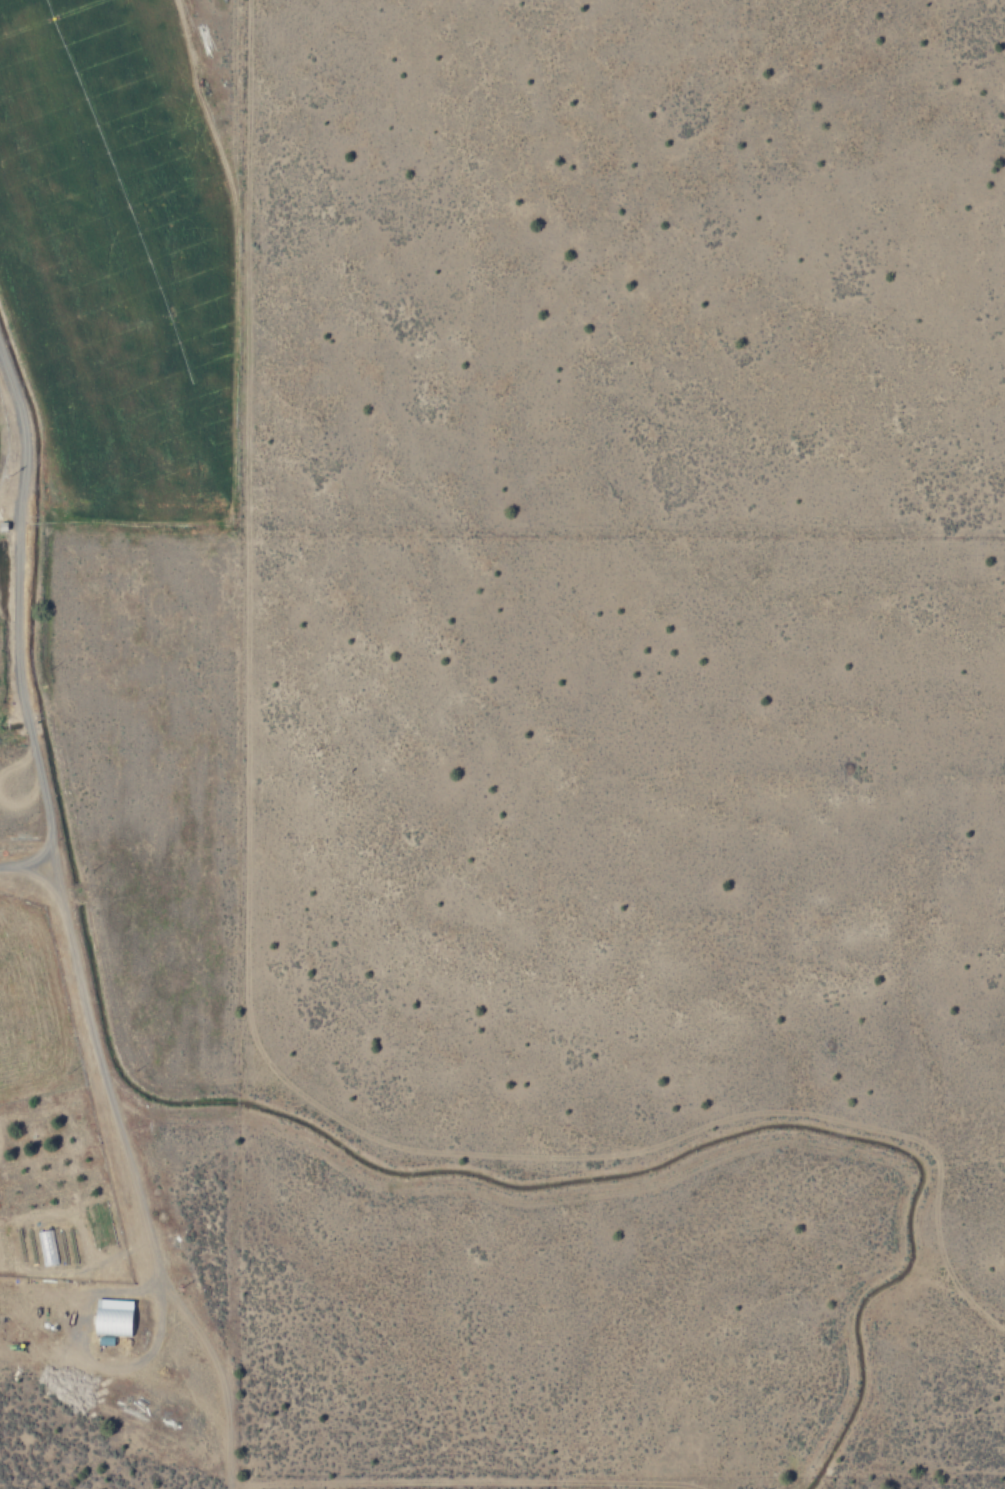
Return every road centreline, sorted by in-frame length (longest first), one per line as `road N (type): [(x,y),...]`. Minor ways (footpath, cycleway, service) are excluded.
road 1 (track): [(0,347),(23,418),(22,662),(71,923),(129,1168),(185,1309),(222,1376),(234,1488)]

